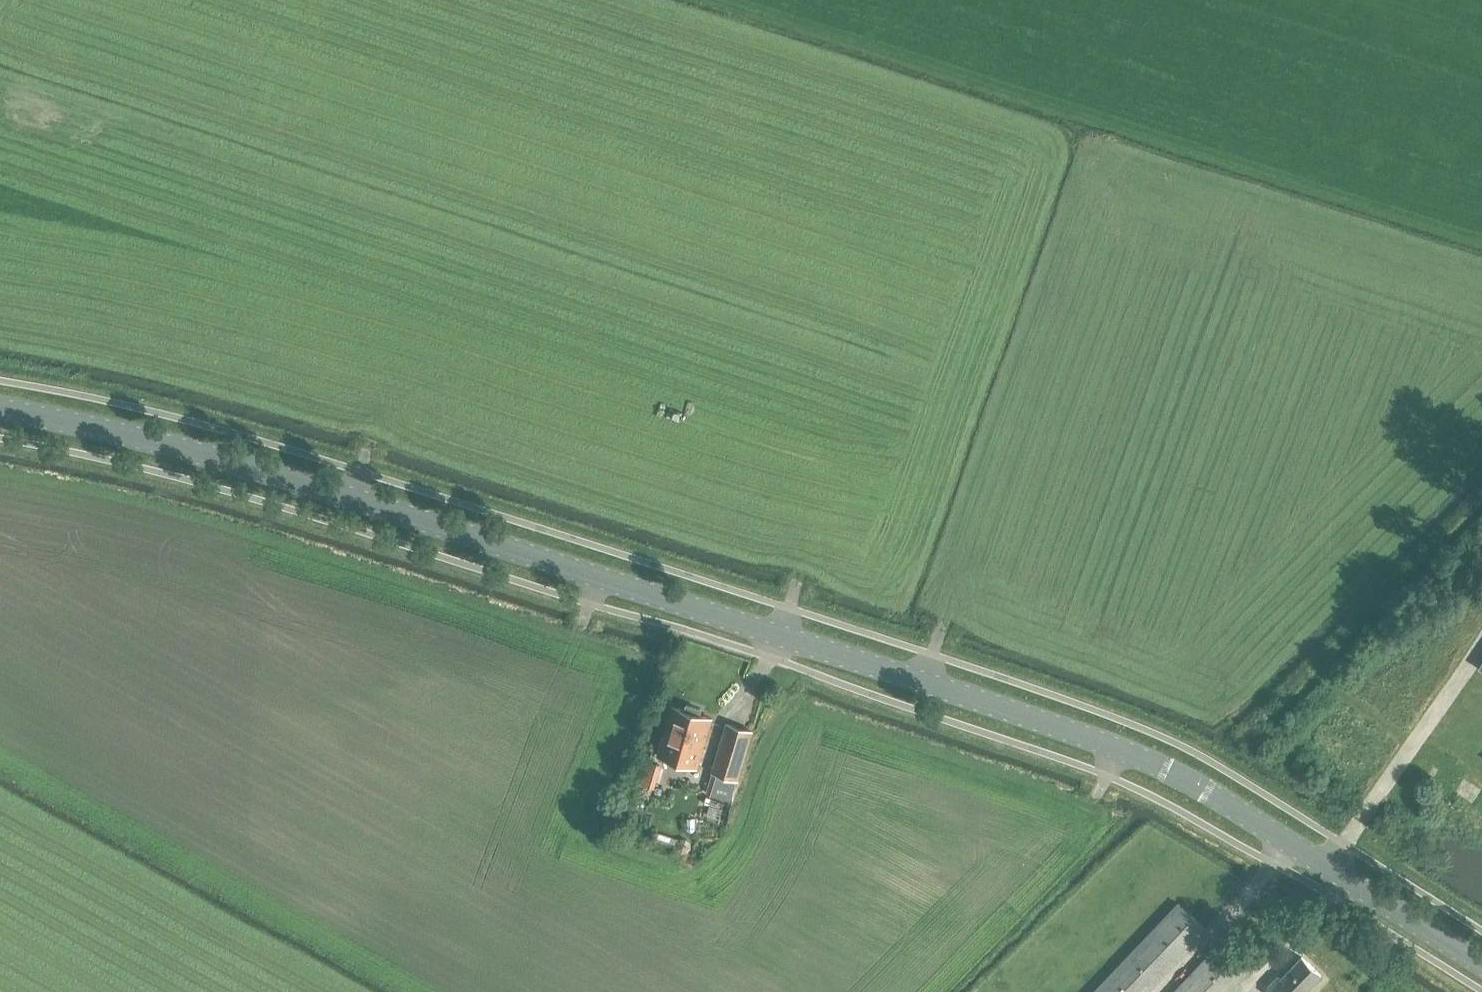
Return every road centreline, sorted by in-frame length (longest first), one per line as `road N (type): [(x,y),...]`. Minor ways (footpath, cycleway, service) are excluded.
road 1 (secondary): [(1481,964),(1190,781),(1113,744),(332,488),(173,443),(0,410)]

